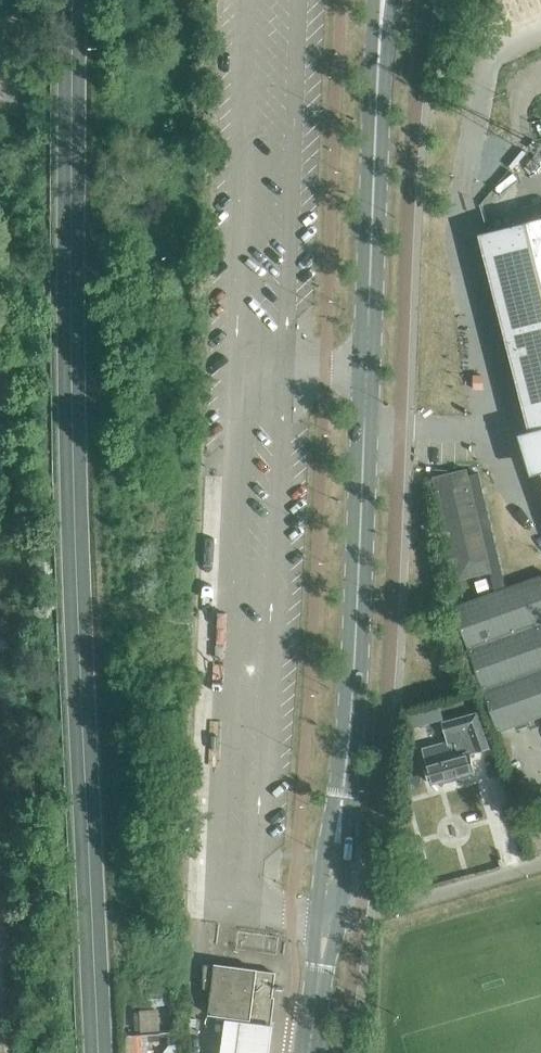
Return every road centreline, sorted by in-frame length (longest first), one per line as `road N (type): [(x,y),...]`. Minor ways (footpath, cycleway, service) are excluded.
road 1 (secondary): [(330,913),(353,704),(385,0)]
road 2 (unclassified): [(330,913),(404,902),(540,864)]
road 3 (secondary): [(310,1052),(330,913)]

